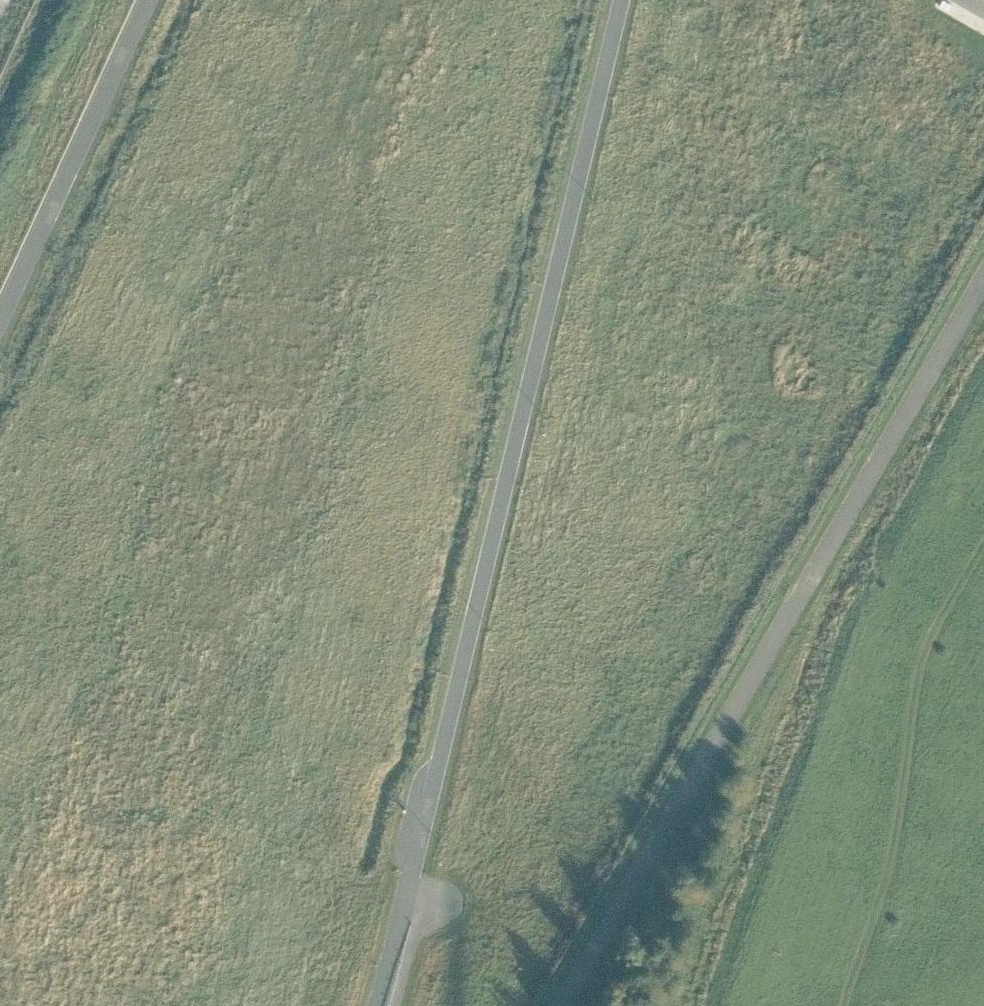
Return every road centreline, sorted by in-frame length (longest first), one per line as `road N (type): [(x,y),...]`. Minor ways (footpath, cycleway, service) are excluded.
road 1 (track): [(843,1005),(882,895),(919,654),(983,538)]

